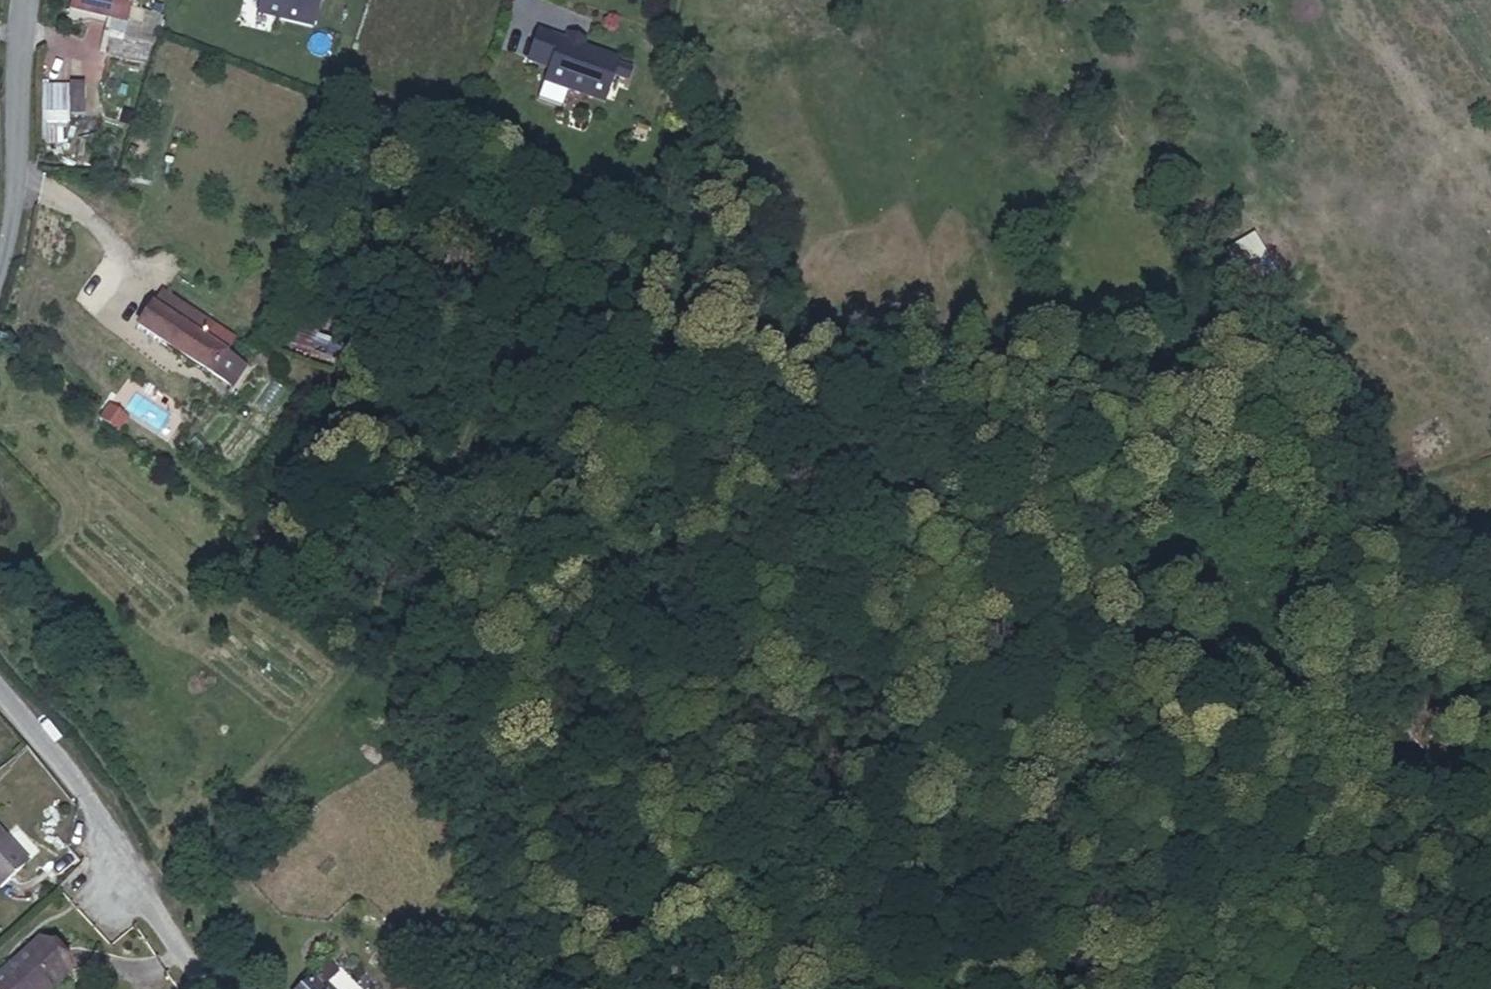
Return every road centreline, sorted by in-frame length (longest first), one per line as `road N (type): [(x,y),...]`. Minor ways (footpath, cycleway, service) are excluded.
road 1 (residential): [(200,988),(121,881),(82,779),(0,690)]
road 2 (residential): [(0,271),(19,182),(20,0)]

